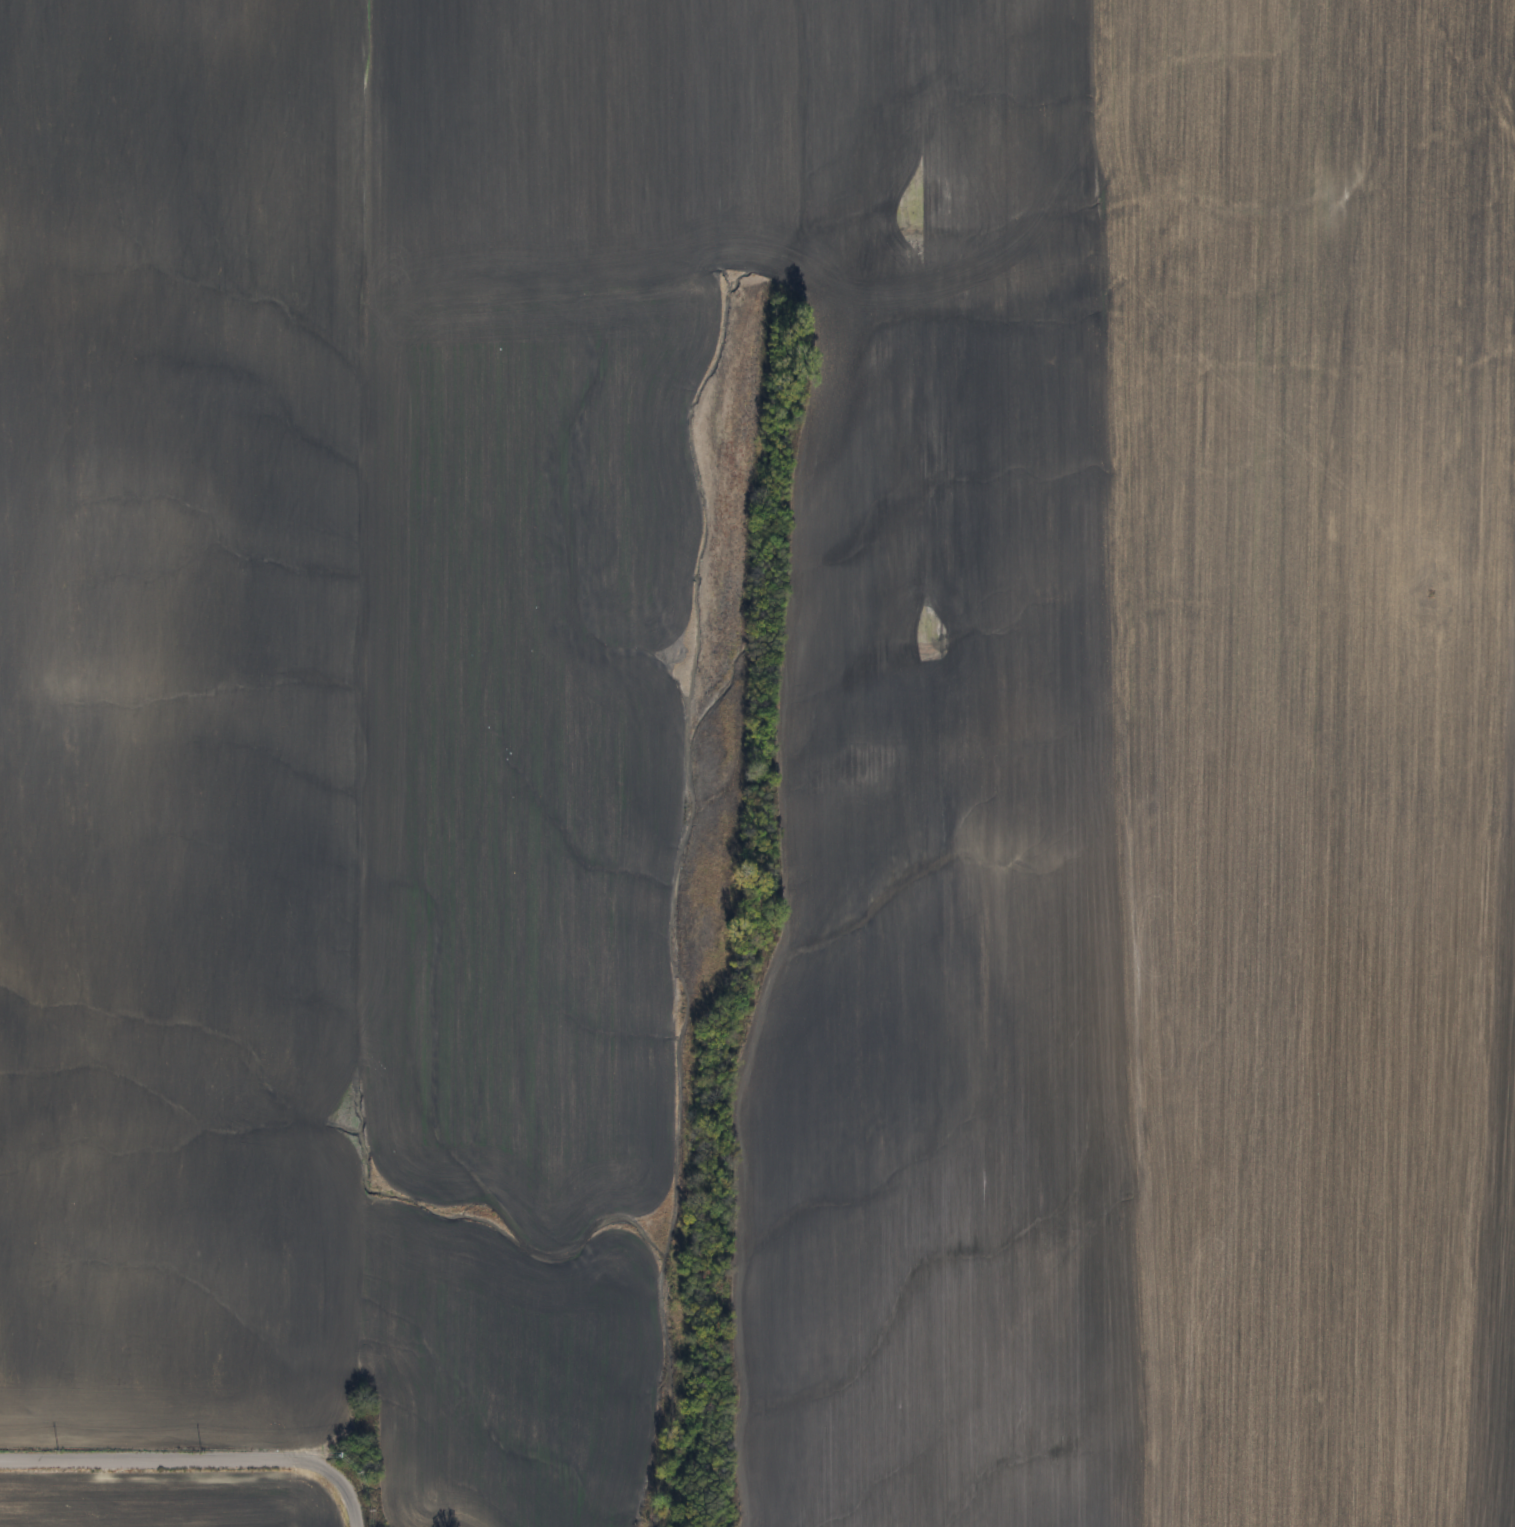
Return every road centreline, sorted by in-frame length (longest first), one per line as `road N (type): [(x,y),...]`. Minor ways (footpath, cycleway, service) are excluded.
road 1 (residential): [(0,1463),(306,1463),(335,1478),(358,1526)]

